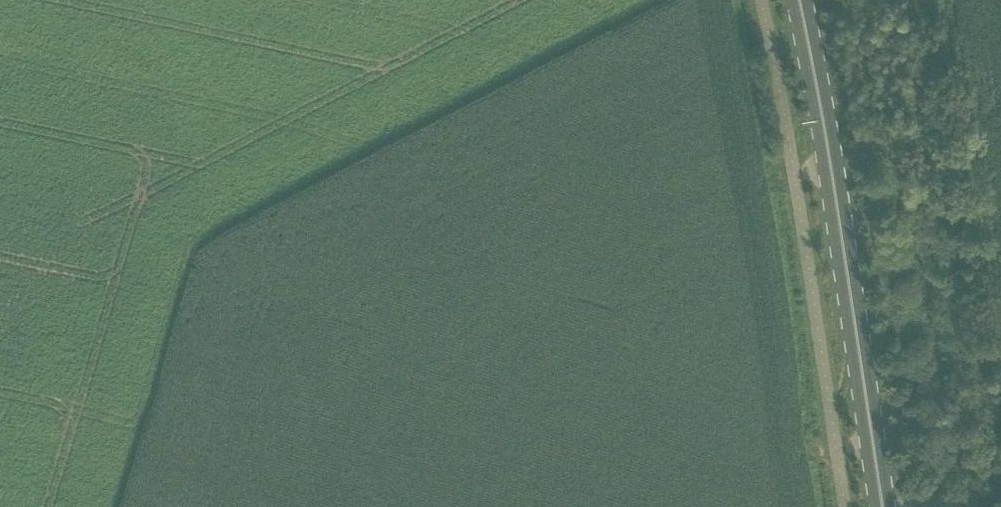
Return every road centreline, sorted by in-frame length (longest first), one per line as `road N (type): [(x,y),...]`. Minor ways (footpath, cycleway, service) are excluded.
road 1 (secondary): [(883,506),(800,0)]

